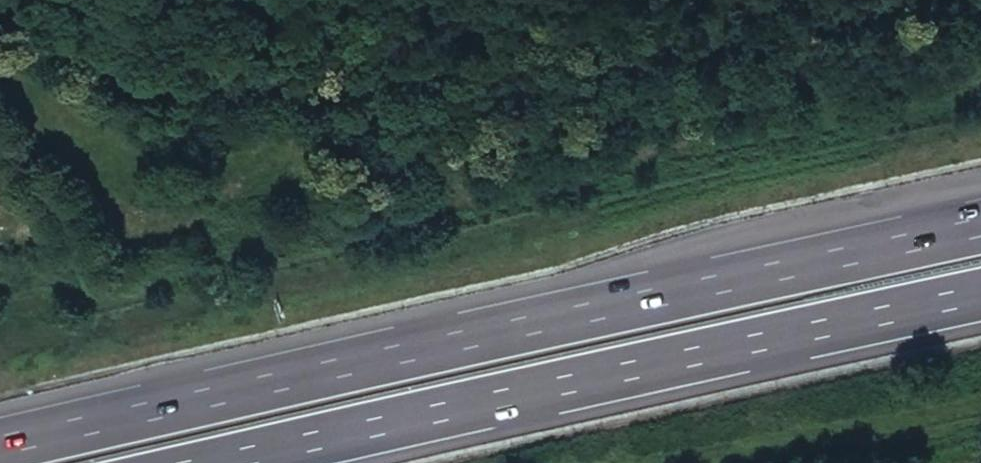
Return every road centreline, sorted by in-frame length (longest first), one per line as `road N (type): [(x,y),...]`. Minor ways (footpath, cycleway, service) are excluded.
road 1 (motorway): [(980,225),(0,448)]
road 2 (motorway): [(227,462),(980,294)]

